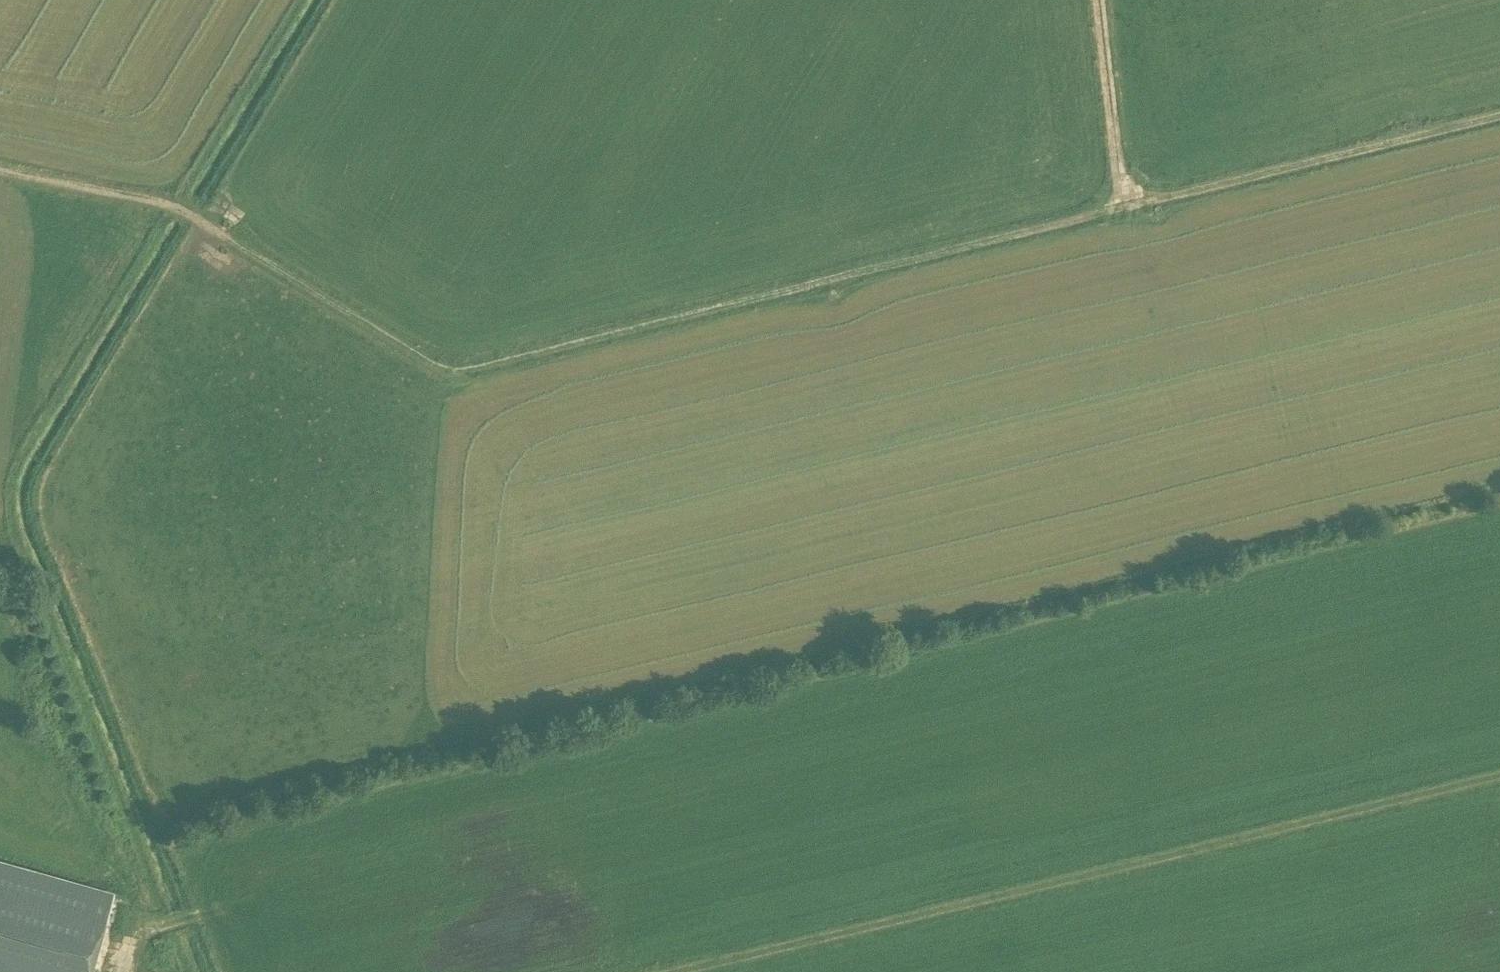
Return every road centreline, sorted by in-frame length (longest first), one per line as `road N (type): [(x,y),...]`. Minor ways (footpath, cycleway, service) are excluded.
road 1 (track): [(675,971),(1499,777)]

